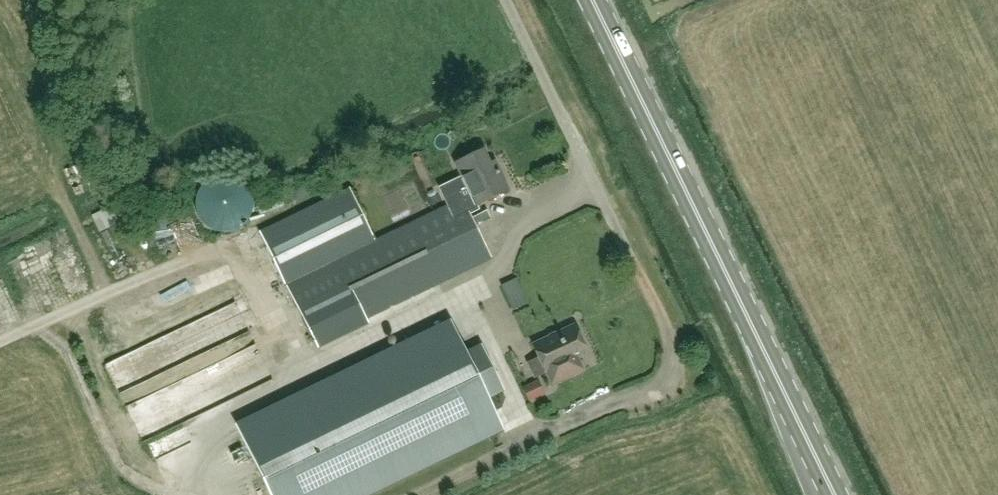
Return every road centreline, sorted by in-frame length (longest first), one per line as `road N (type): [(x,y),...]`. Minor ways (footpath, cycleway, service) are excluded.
road 1 (secondary): [(594,0),(836,494)]
road 2 (unclassified): [(588,171),(505,0)]

